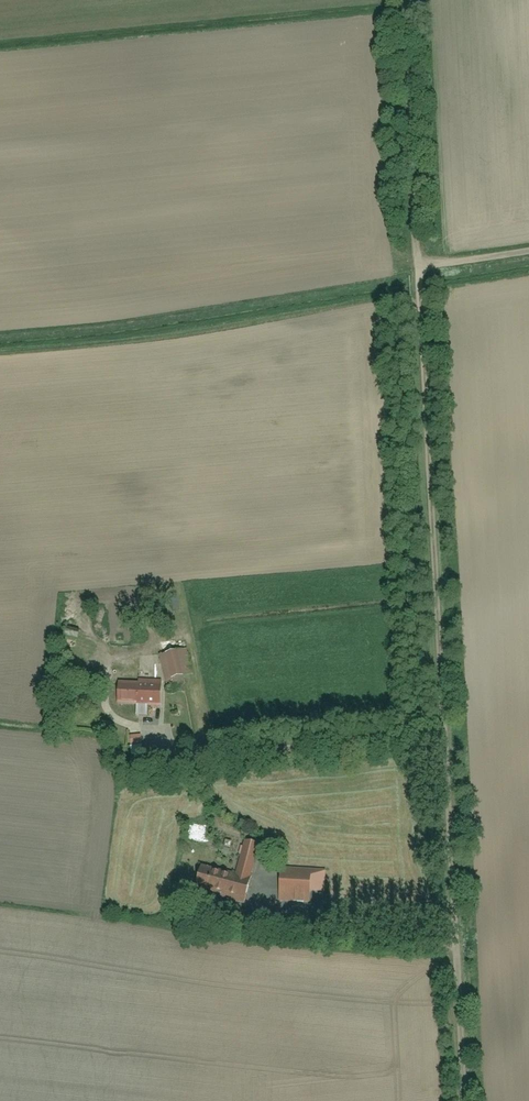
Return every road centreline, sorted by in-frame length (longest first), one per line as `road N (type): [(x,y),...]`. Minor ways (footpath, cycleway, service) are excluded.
road 1 (unclassified): [(420,291),(463,1100)]
road 2 (track): [(399,0),(418,265)]

